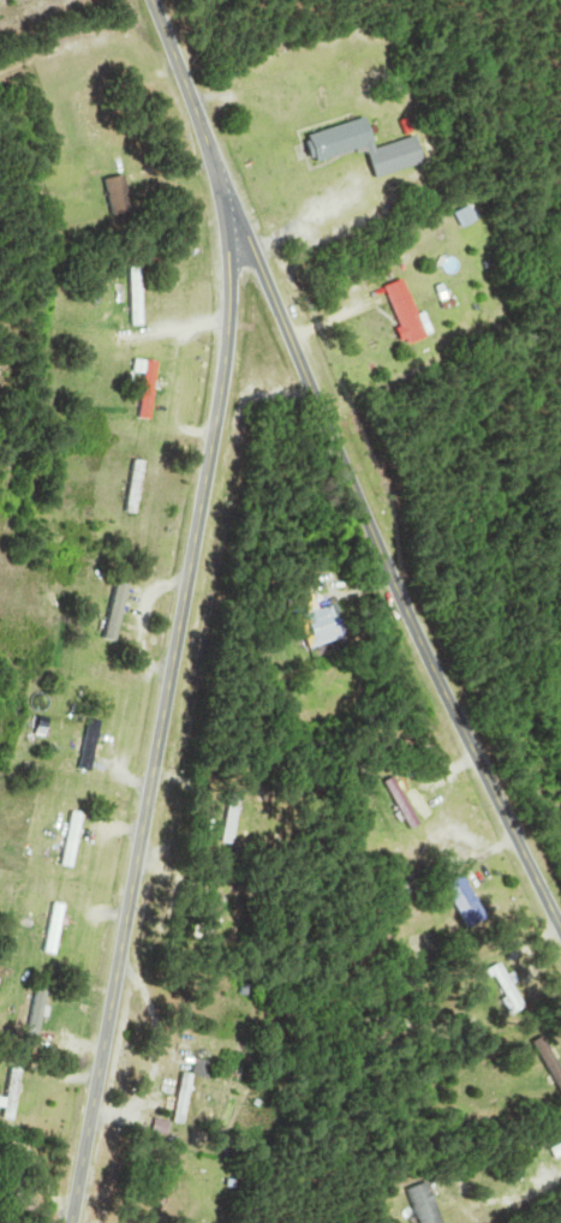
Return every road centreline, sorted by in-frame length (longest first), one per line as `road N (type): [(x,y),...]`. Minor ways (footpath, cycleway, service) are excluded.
road 1 (residential): [(73,1222),(215,443),(232,292),(226,204)]
road 2 (residential): [(560,926),(413,624),(247,233),(226,204),(154,0)]

